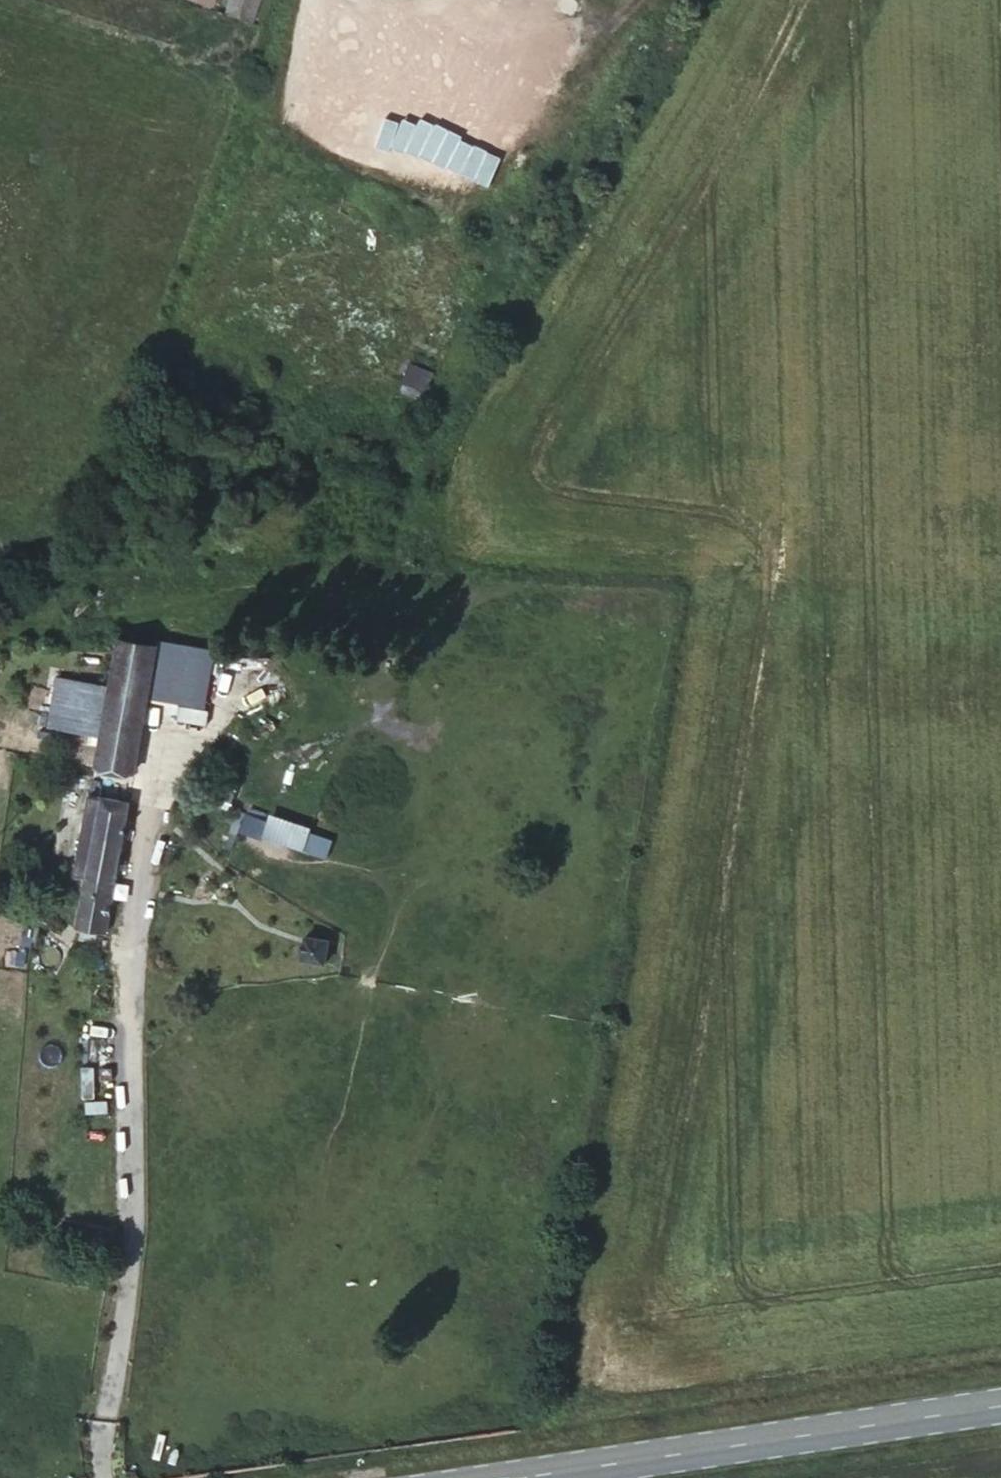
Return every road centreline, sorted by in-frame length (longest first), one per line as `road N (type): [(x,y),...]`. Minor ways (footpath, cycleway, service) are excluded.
road 1 (unclassified): [(114,1477),(136,1238),(133,956),(174,733),(258,687)]
road 2 (primary): [(455,1477),(1000,1400)]

